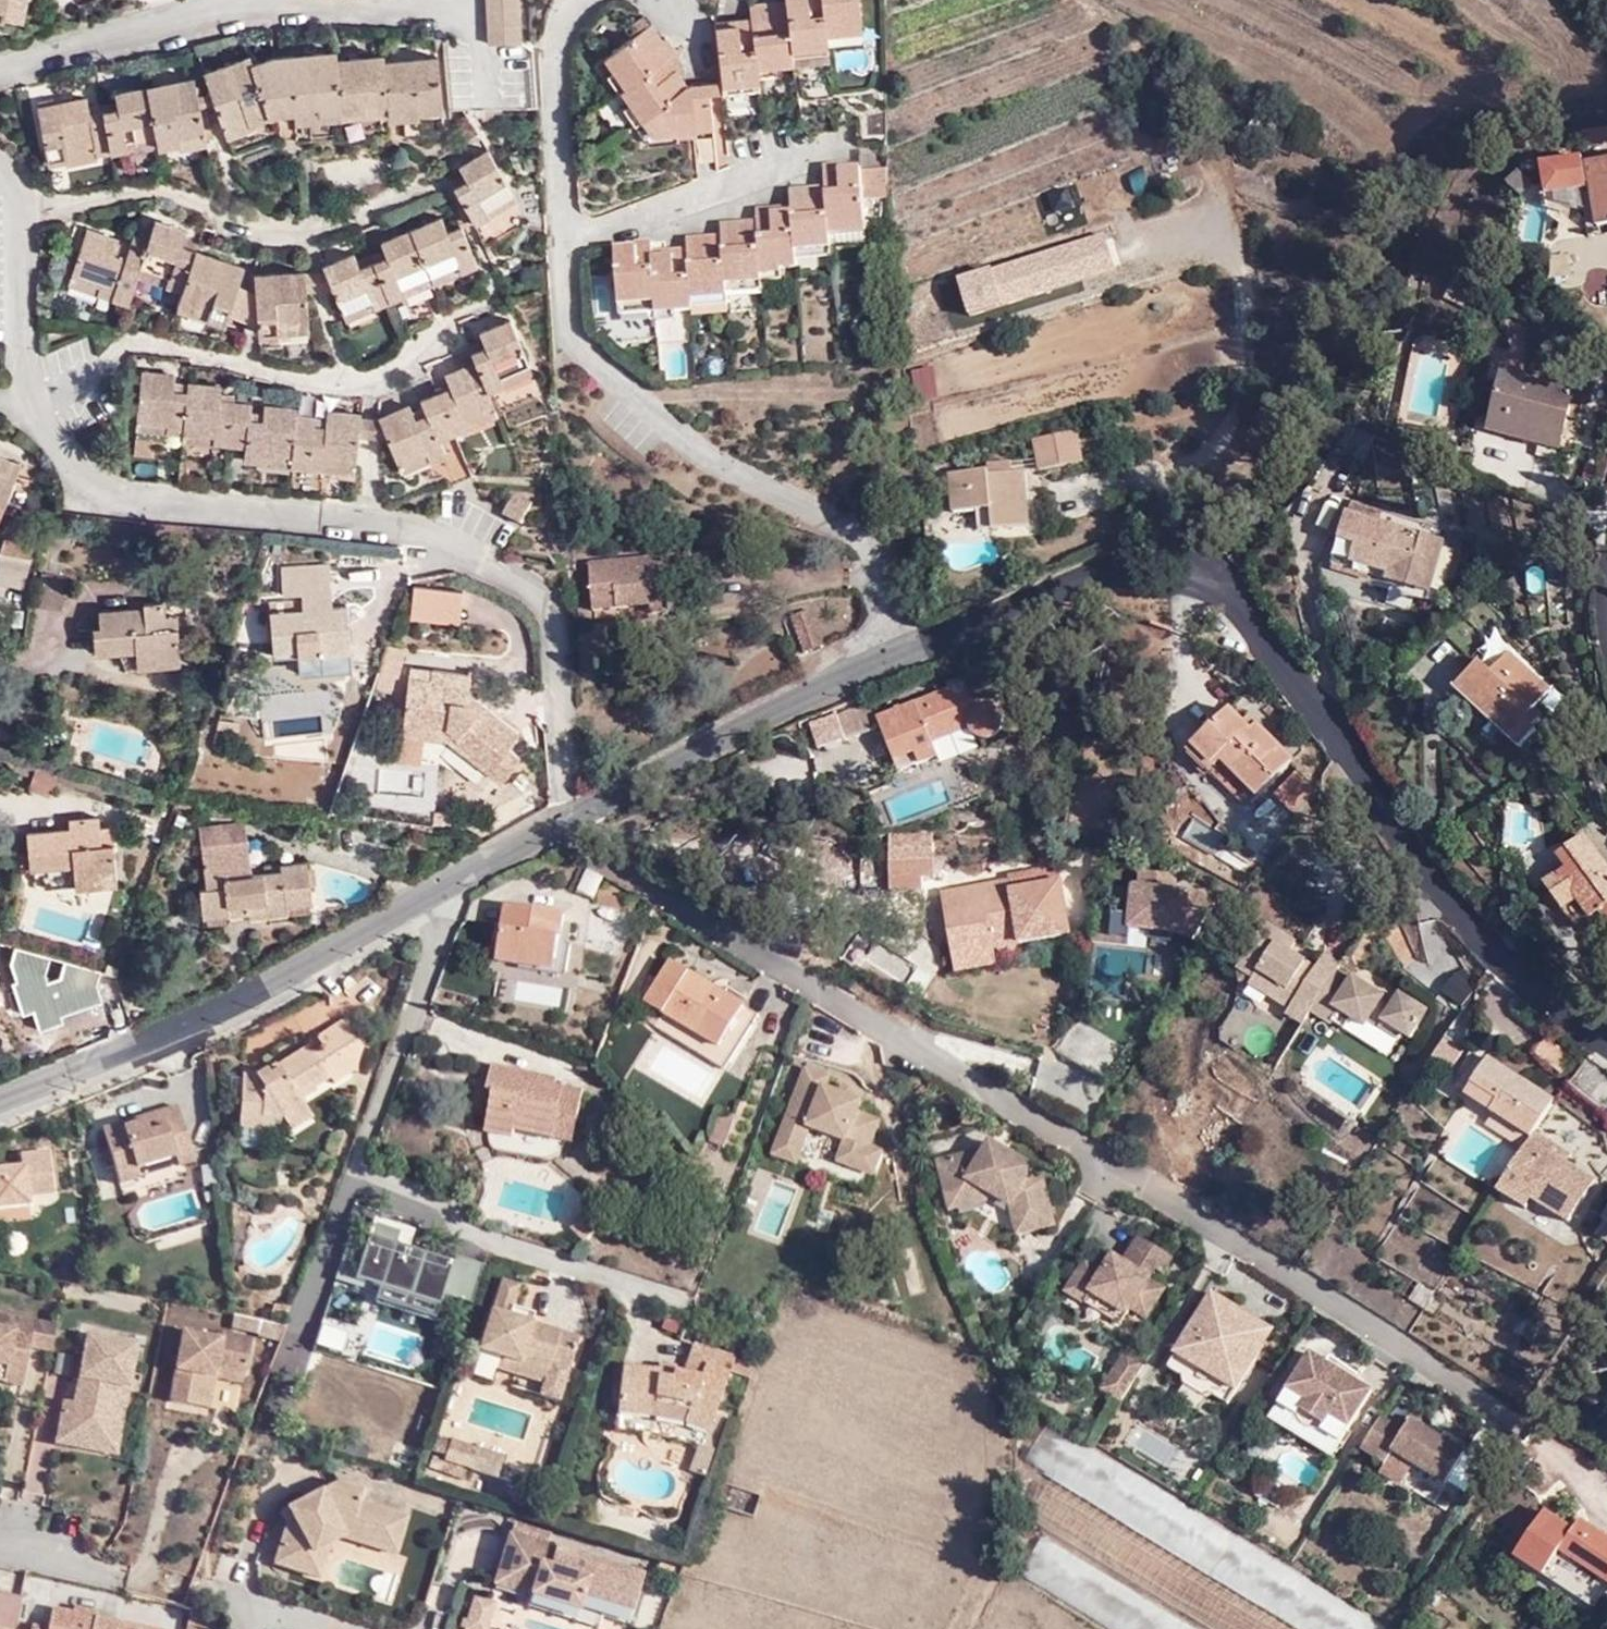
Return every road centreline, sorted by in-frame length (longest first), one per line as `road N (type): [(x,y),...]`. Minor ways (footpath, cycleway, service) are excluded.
road 1 (residential): [(566,822),(698,913),(1524,1425)]
road 2 (residential): [(579,815),(555,610),(500,567),(398,528),(105,492),(66,456),(39,393),(24,215),(0,168)]
road 3 (unclassified): [(903,656),(1073,587),(1154,565),(1192,578),(1287,669),(1425,865),(1606,1039)]
road 4 (residential): [(903,656),(869,559),(845,530),(720,462),(622,393),(573,328),(565,243)]
road 5 (unclassified): [(0,1107),(182,1041),(457,883)]
road 6 (unclassified): [(579,815),(824,684),(903,656)]
road 7 (residential): [(208,17),(473,4),(477,65)]
road 8 (residential): [(359,1163),(459,1215),(473,1232),(643,1287)]
road 9 (residential): [(457,883),(359,1163)]
road 10 (residential): [(565,243),(821,153)]
road 11 (residential): [(565,243),(559,36),(597,0)]
road 12 (residential): [(0,74),(208,17)]
road 13 (residential): [(359,1163),(315,1283)]
road 14 (unclassified): [(457,883),(566,822)]

